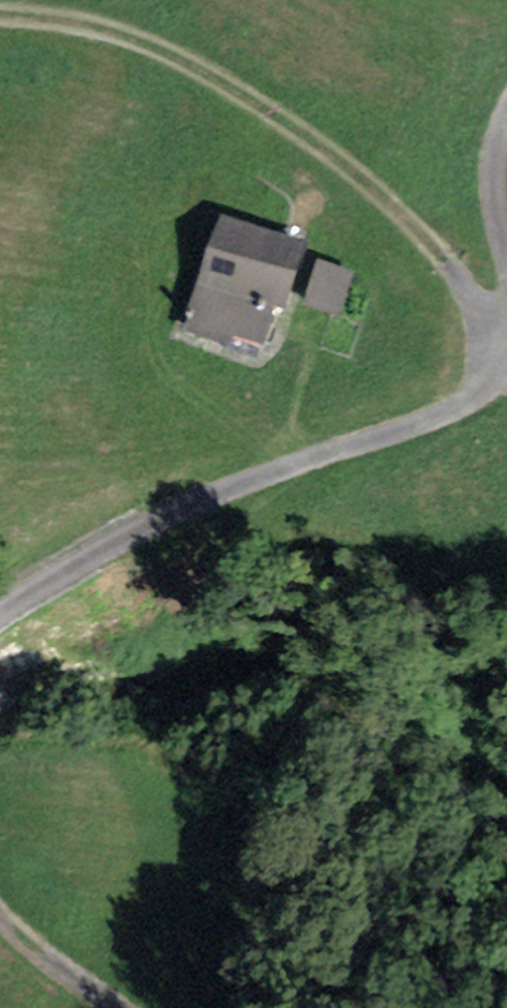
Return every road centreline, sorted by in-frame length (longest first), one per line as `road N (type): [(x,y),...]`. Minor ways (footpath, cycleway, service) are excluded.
road 1 (track): [(506,345),(458,271),(354,177),(245,97),(120,35),(0,14)]
road 2 (track): [(506,364),(491,388),(445,417),(180,509),(0,616)]
road 3 (track): [(506,115),(491,173),(506,260)]
road 4 (track): [(0,922),(105,1007)]

